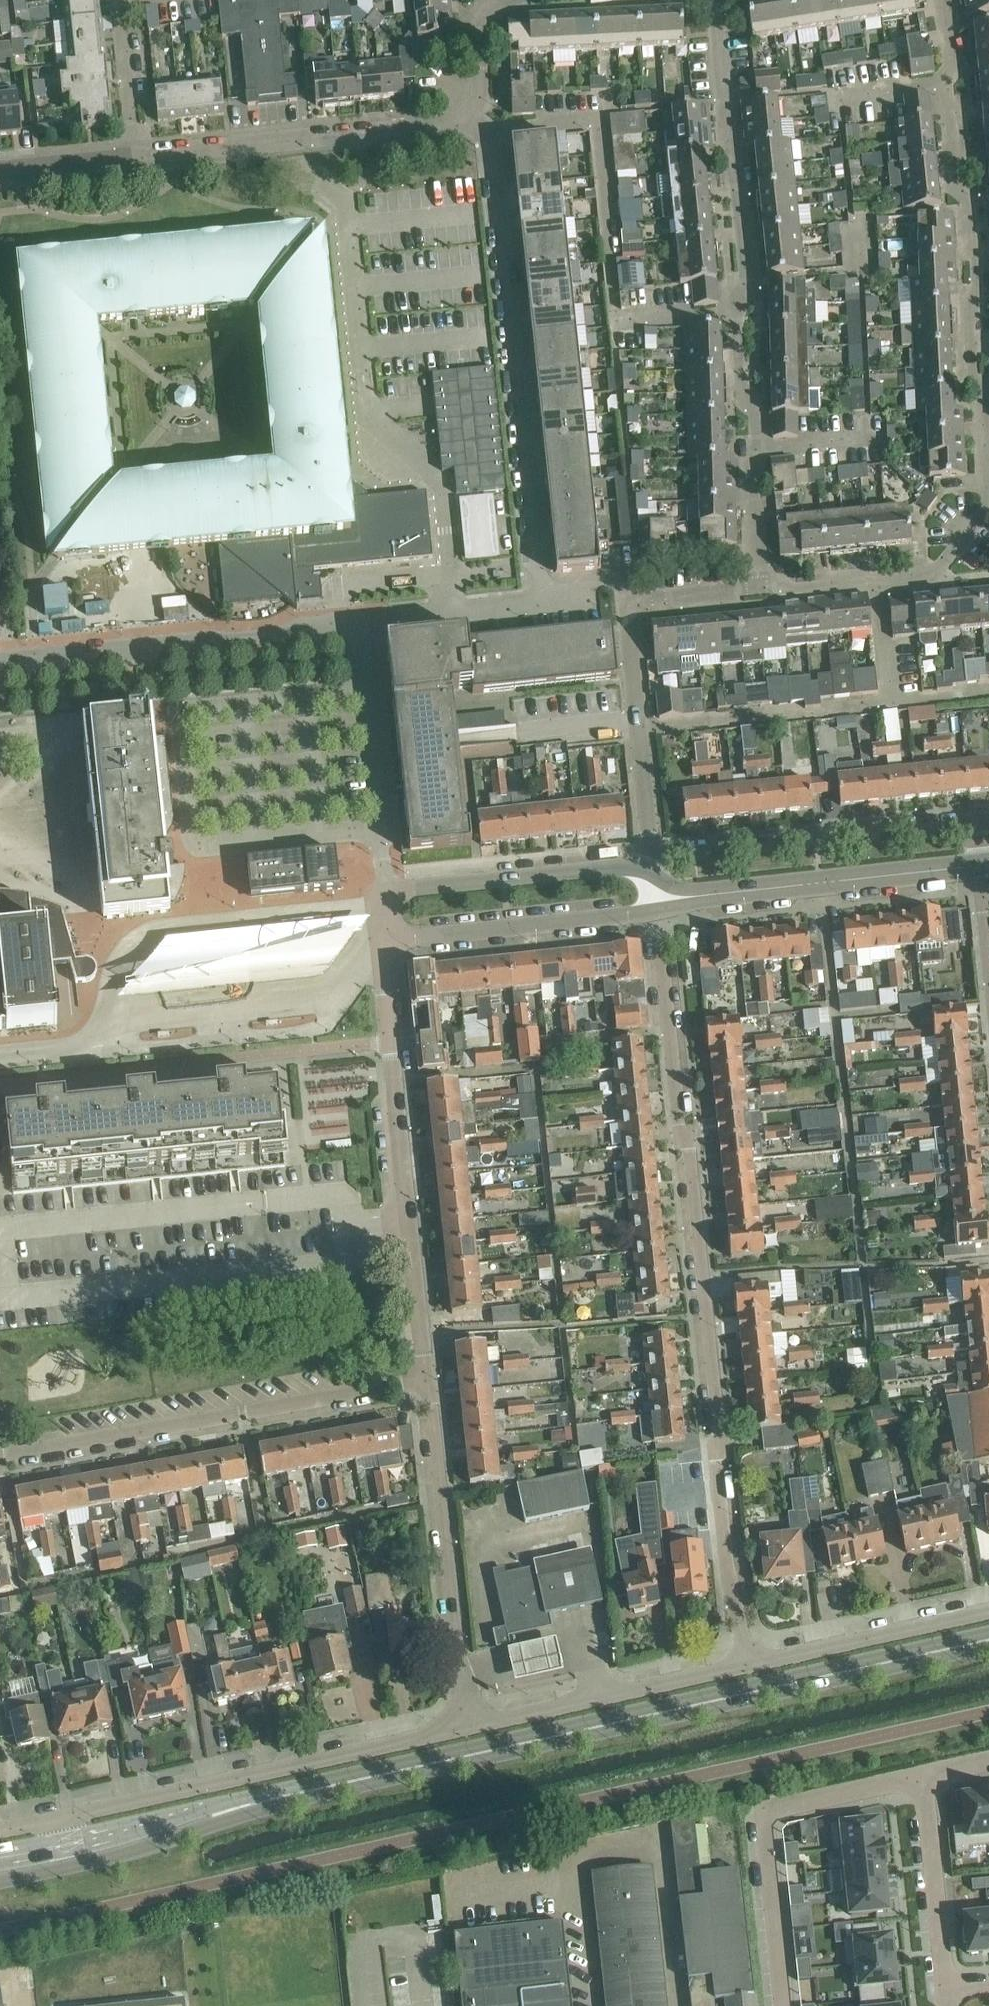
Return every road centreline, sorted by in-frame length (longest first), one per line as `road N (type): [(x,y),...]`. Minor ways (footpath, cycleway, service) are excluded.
road 1 (residential): [(749,1665),(728,1575),(719,1429),(658,911)]
road 2 (secondary): [(302,1791),(988,1641)]
road 3 (residential): [(753,592),(746,280),(715,0)]
road 4 (residential): [(479,126),(494,150),(541,606)]
road 5 (residential): [(988,441),(986,390),(968,373),(964,304),(976,288),(972,209),(957,186),(945,84),(956,67),(944,0)]
road 6 (residential): [(427,1379),(384,939)]
road 7 (residential): [(466,1726),(66,1815),(63,1845)]
road 8 (residential): [(427,1379),(0,1456)]
road 9 (residential): [(0,663),(356,625)]
road 10 (residential): [(784,2005),(768,1814),(923,1775)]
road 11 (residential): [(466,1726),(427,1379)]
road 12 (residential): [(973,822),(651,854)]
road 13 (secondary): [(0,1881),(145,1852),(302,1791)]
road 14 (residential): [(749,1665),(466,1726)]
road 15 (residential): [(384,939),(658,911)]
road 16 (residential): [(709,895),(979,865)]
road 17 (residential): [(386,893),(356,625)]
road 18 (residential): [(753,592),(936,573),(988,507)]
road 19 (residential): [(642,868),(386,893)]
road 20 (residential): [(651,854),(620,602)]
road 21 (secondary): [(302,1791),(63,1845)]
road 22 (residential): [(988,1613),(749,1665)]
road 23 (residential): [(923,1775),(946,1988)]
road 24 (residential): [(541,606),(356,625)]
road 25 (residential): [(479,126),(297,138)]
road 26 (residential): [(297,138),(142,154)]
road 27 (residential): [(142,154),(124,0)]
road 28 (residential): [(142,154),(0,169)]
road 29 (residential): [(620,602),(753,592)]
road 30 (residential): [(479,126),(483,0)]

